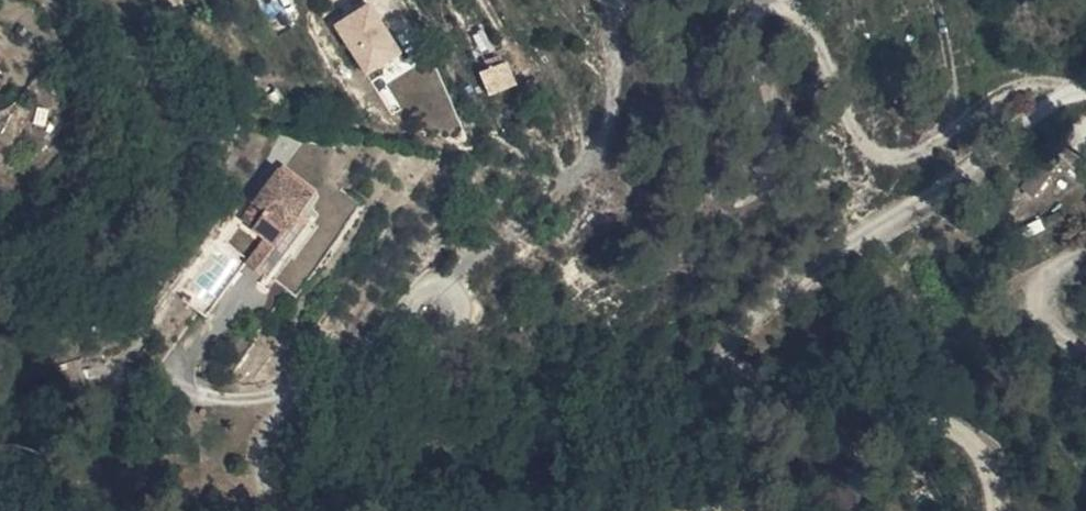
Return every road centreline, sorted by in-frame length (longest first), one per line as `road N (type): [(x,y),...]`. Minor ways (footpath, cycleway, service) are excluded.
road 1 (track): [(787,0),(752,12),(777,168),(731,215),(699,160),(655,49),(633,27),(578,179),(538,222),(452,269),(378,347)]
road 2 (track): [(1085,83),(876,222),(791,302),(791,418),(975,440),(992,510)]
road 3 (track): [(1085,78),(1012,75),(895,144),(852,125),(790,0)]
road 4 (track): [(1085,355),(1049,281),(1085,254)]

